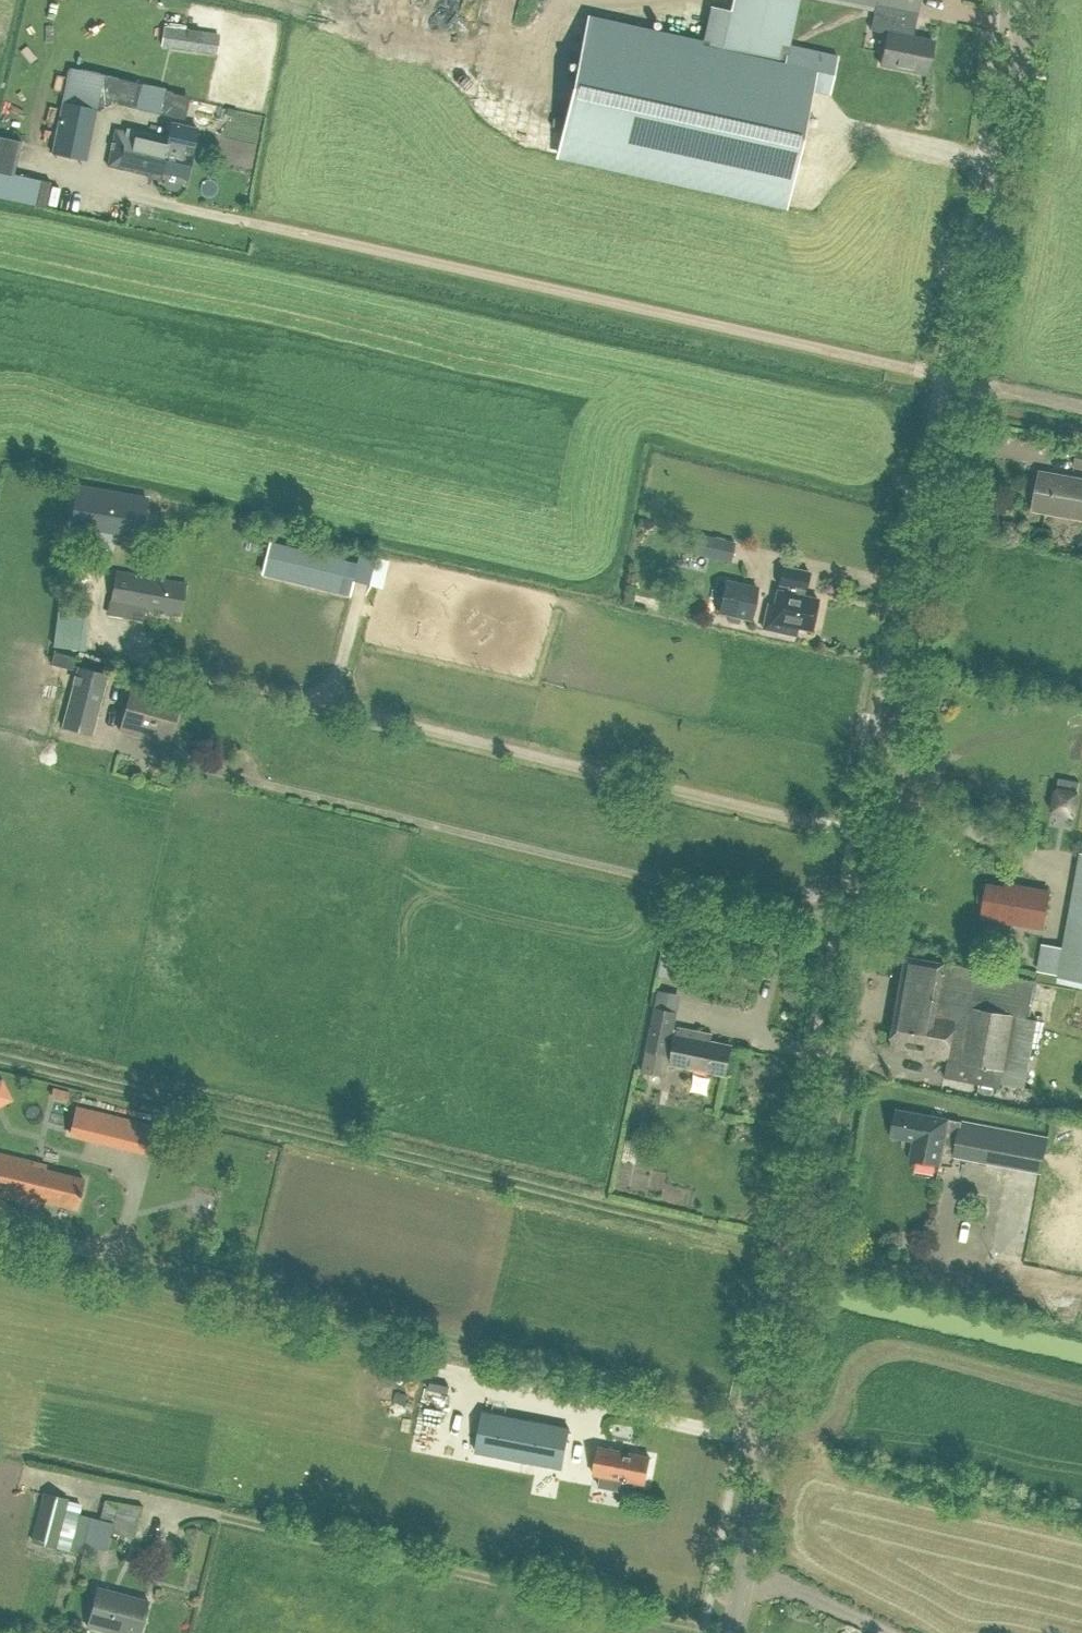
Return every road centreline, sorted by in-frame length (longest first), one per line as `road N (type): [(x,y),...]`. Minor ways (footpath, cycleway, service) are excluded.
road 1 (tertiary): [(720,1632),(989,272),(1011,154),(1024,0)]
road 2 (track): [(939,375),(71,184)]
road 3 (track): [(794,1247),(0,1052)]
road 4 (track): [(873,838),(142,662)]
road 5 (track): [(760,1421),(163,1270)]
road 6 (track): [(702,1632),(171,1510)]

